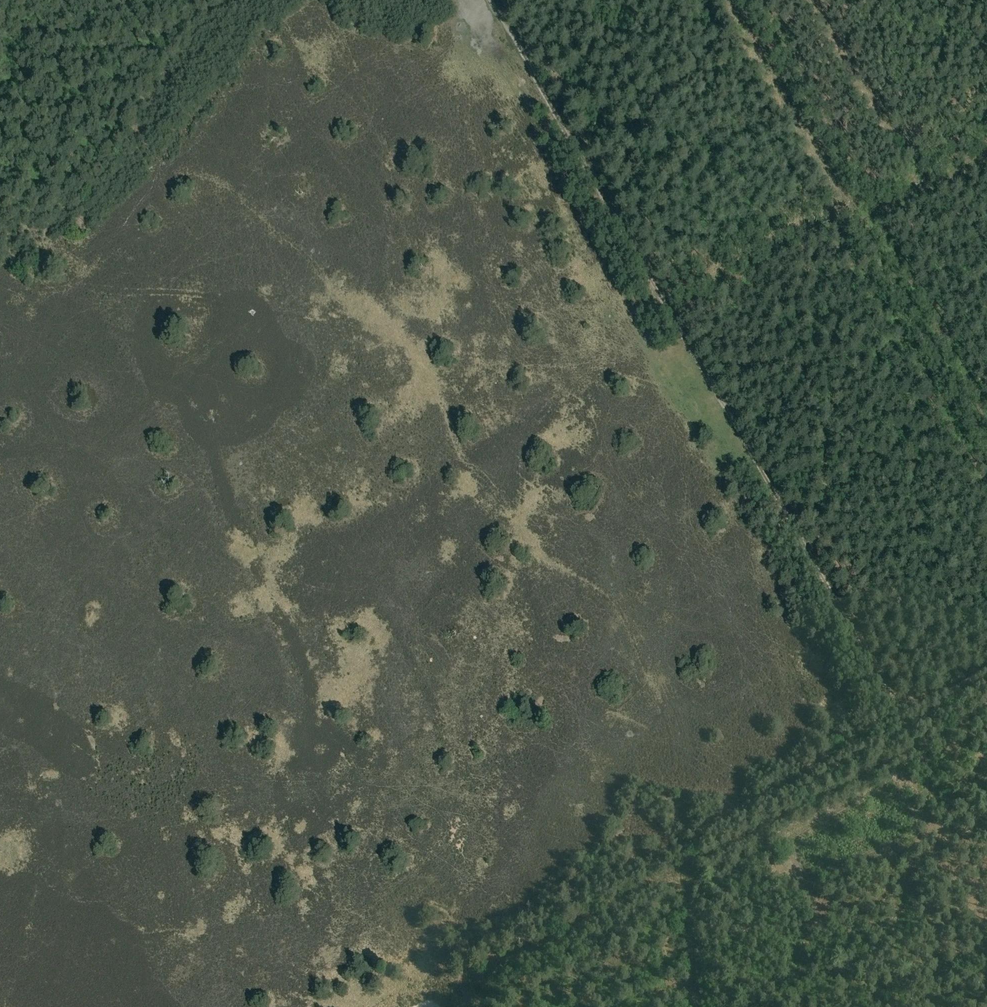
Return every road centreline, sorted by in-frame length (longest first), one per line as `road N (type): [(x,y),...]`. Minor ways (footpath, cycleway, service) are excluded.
road 1 (track): [(487,0),(894,697),(900,705),(916,703),(986,667)]

